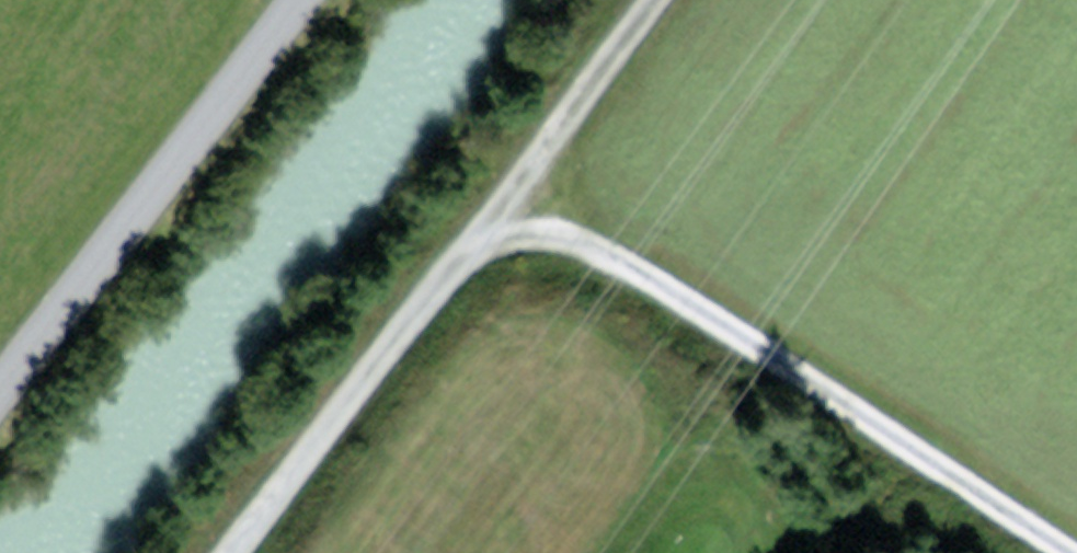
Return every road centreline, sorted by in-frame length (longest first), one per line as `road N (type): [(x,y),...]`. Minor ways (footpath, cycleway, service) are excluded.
road 1 (track): [(498,212),(597,247),(1061,552)]
road 2 (unclassified): [(293,0),(0,378)]
road 3 (track): [(237,552),(498,212)]
road 4 (track): [(498,212),(660,0)]

